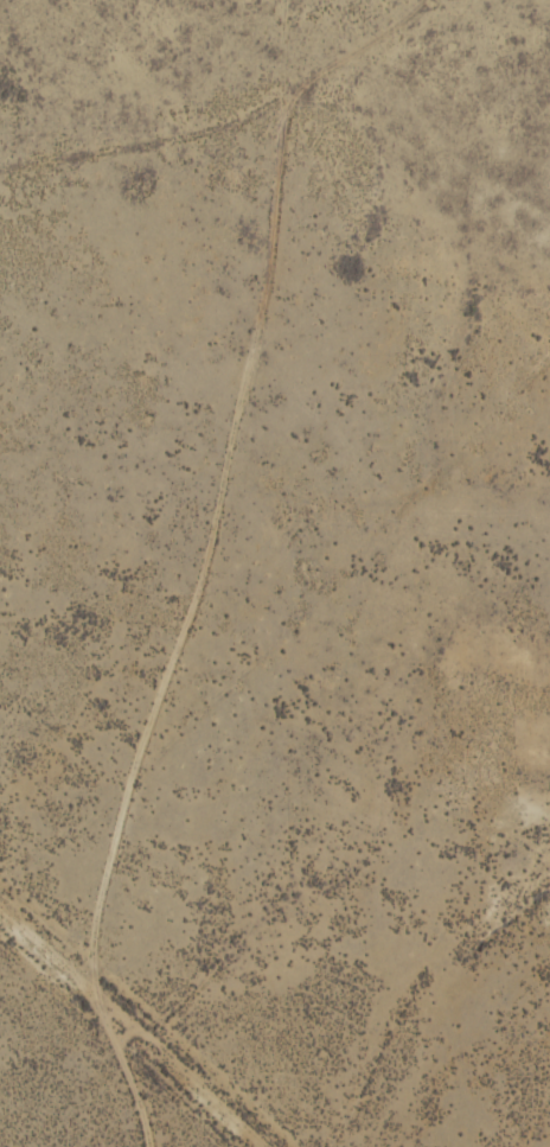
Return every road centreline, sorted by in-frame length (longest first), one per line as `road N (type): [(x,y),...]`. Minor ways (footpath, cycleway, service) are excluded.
road 1 (track): [(401,0),(380,34),(251,102),(172,193),(0,215)]
road 2 (track): [(0,977),(90,1056),(94,1146)]

